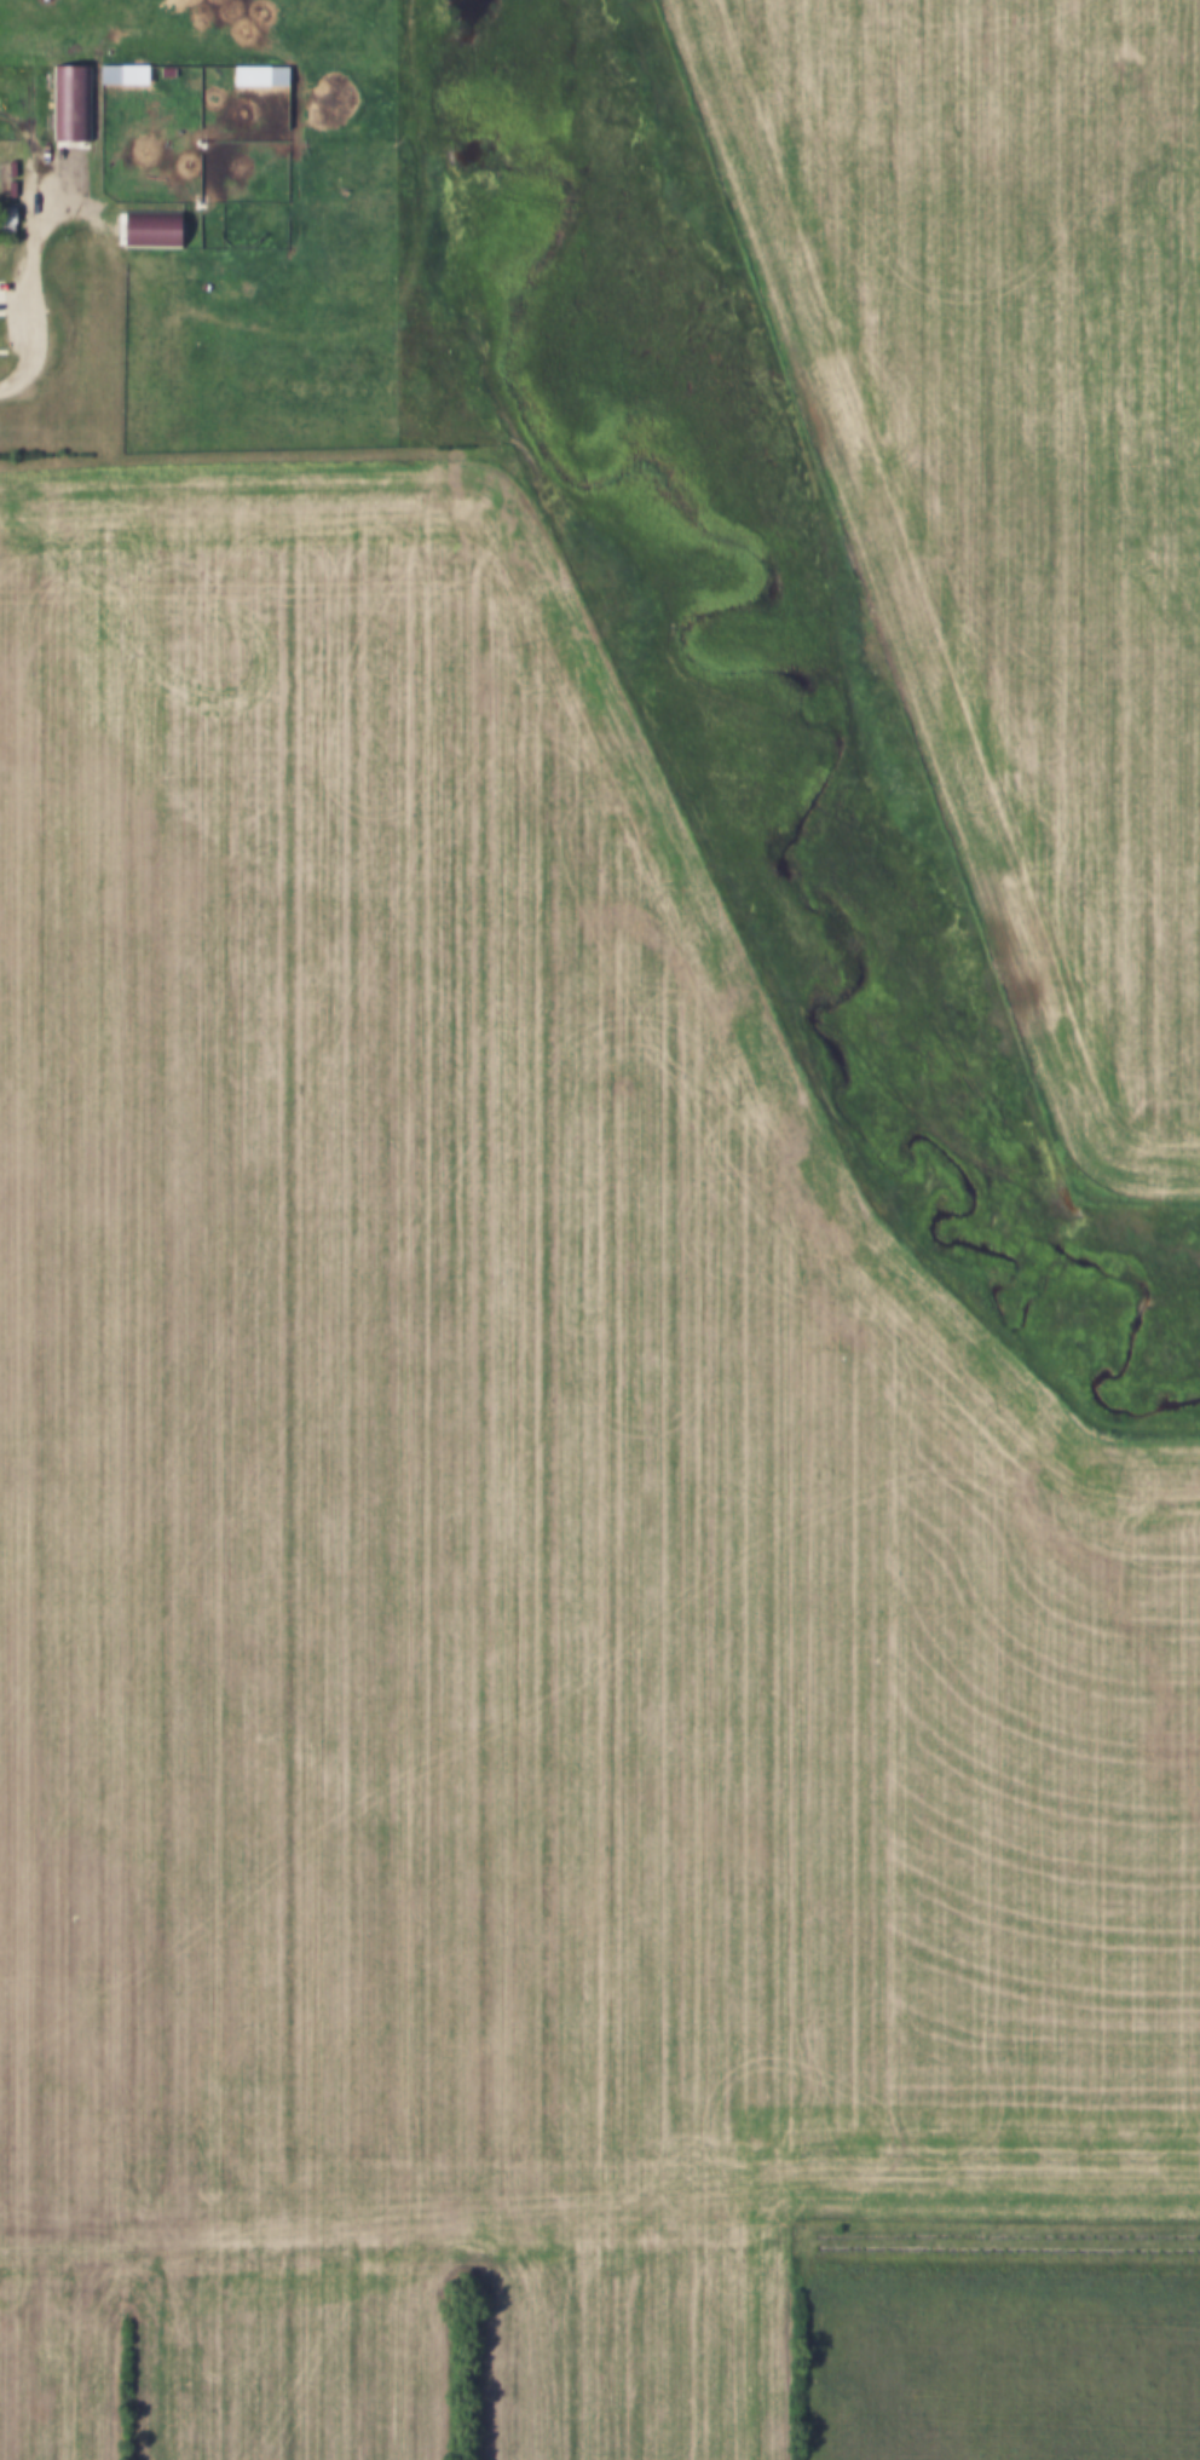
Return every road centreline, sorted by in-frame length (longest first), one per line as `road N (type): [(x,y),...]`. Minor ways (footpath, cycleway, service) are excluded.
road 1 (track): [(1199,2278),(0,2260)]
road 2 (track): [(814,2274),(815,2459)]

